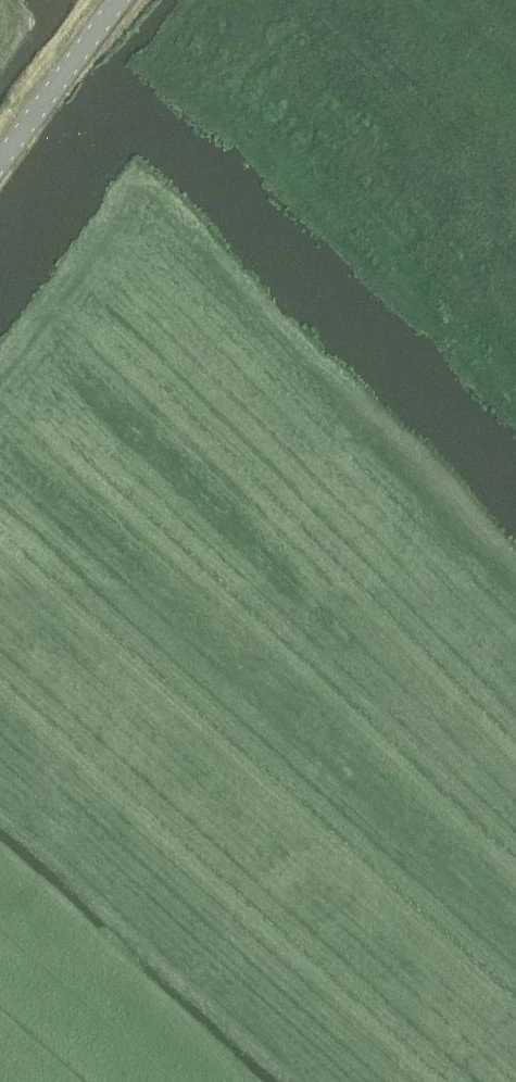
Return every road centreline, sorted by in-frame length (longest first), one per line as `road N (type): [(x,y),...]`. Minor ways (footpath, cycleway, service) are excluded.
road 1 (unclassified): [(0,160),(117,0)]

